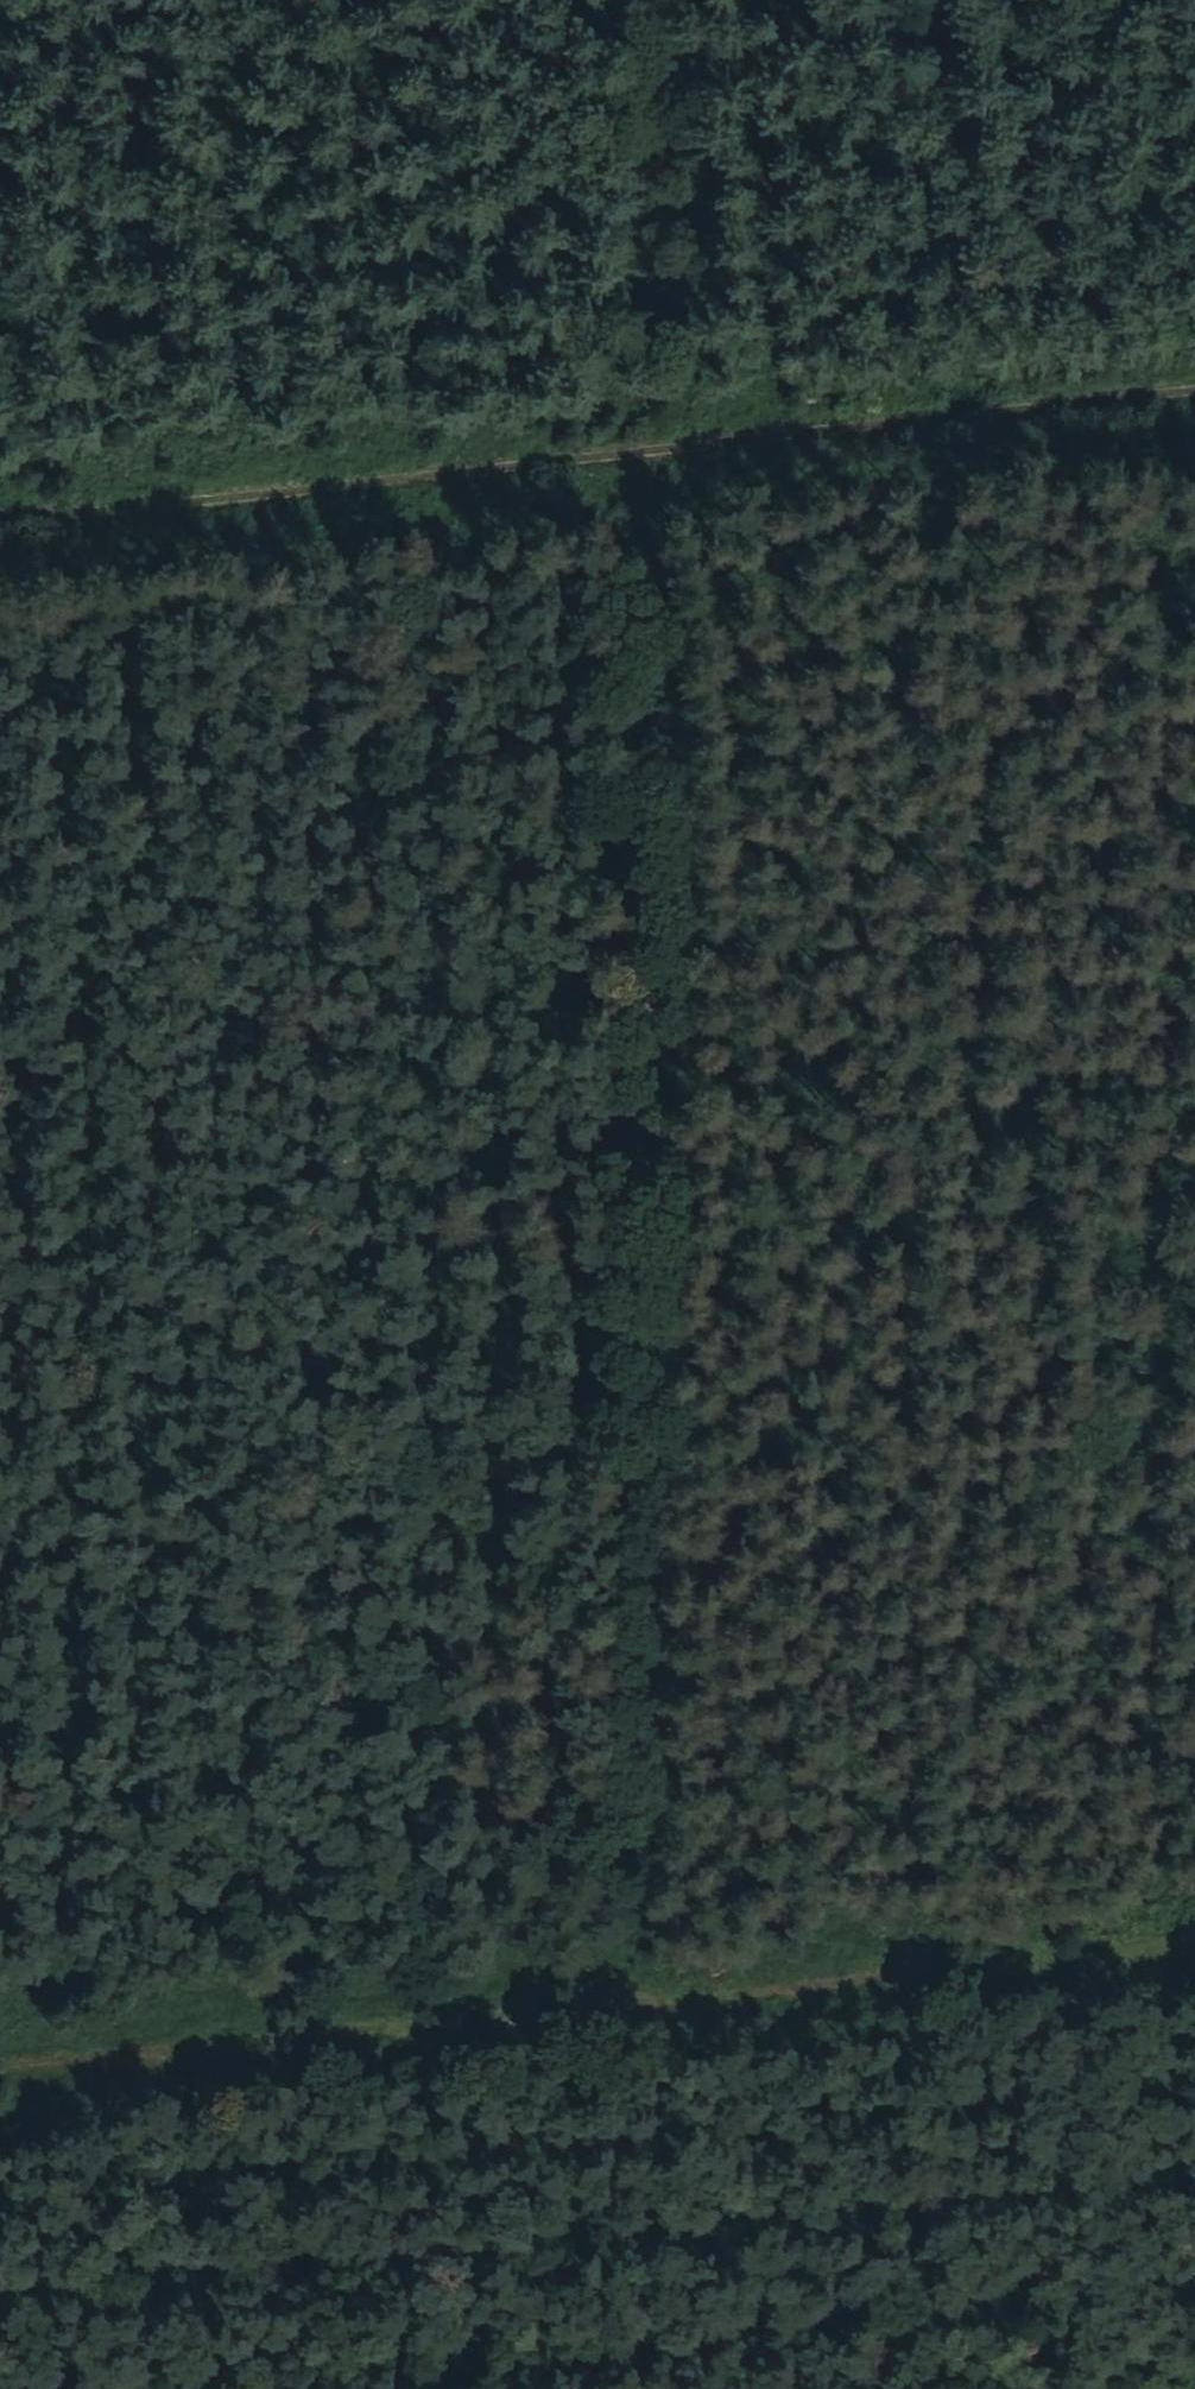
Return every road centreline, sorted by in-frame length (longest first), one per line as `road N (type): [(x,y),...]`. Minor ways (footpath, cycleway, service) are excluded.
road 1 (track): [(0,535),(1194,396)]
road 2 (track): [(0,2081),(366,2051),(1194,1957)]

